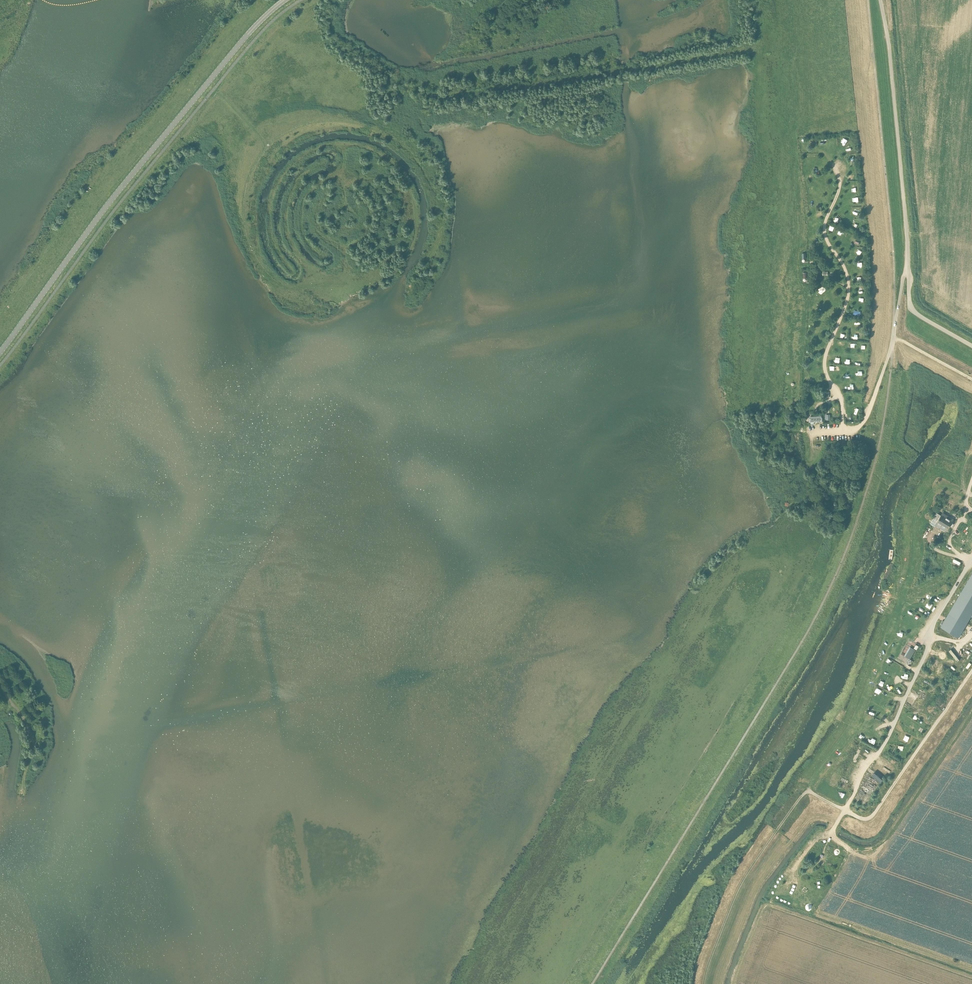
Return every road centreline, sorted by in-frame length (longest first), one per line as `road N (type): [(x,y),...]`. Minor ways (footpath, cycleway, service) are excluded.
road 1 (track): [(971,672),(873,816),(863,819),(805,793),(736,894),(705,983)]
road 2 (secondary): [(0,354),(116,193),(284,0)]
road 3 (unclassified): [(971,347),(912,312),(909,301),(881,0)]
road 4 (track): [(841,163),(841,188),(824,229),(850,295),(826,351),(844,431)]

